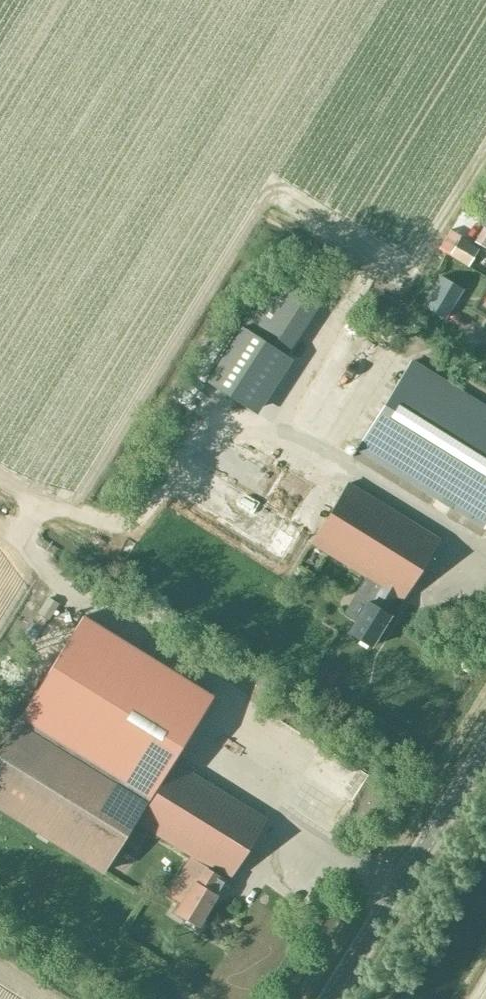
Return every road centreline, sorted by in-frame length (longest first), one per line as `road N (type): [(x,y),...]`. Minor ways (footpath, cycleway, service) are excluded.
road 1 (unclassified): [(328,998),(485,744)]

